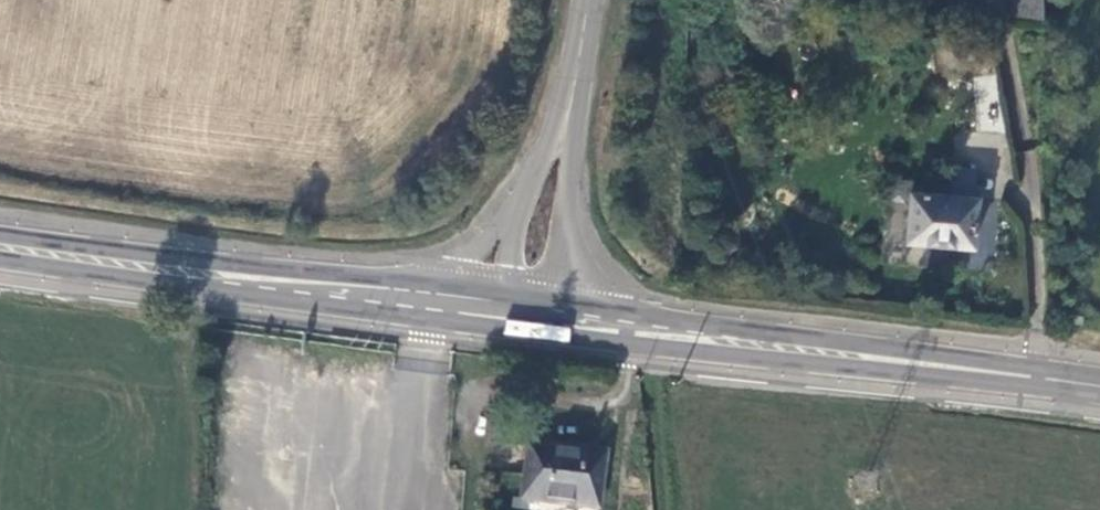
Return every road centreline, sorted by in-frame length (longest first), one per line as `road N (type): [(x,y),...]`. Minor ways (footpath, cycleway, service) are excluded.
road 1 (secondary): [(617,324),(1099,387)]
road 2 (secondary): [(0,246),(427,298)]
road 3 (tertiary): [(573,283),(565,127)]
road 4 (tertiary): [(526,197),(427,298)]
road 5 (tertiary): [(565,127),(590,0)]

